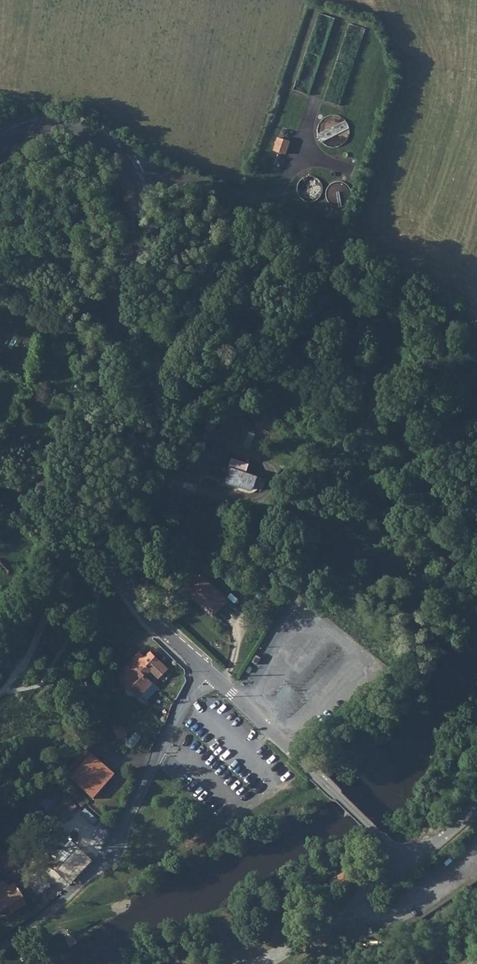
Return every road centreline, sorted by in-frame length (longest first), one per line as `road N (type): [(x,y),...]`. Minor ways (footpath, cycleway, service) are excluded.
road 1 (tertiary): [(0,144),(38,126),(82,131),(117,151),(139,187),(126,328),(155,422),(119,541),(135,603),(391,847),(417,852),(476,808)]
road 2 (track): [(368,890),(261,963)]

